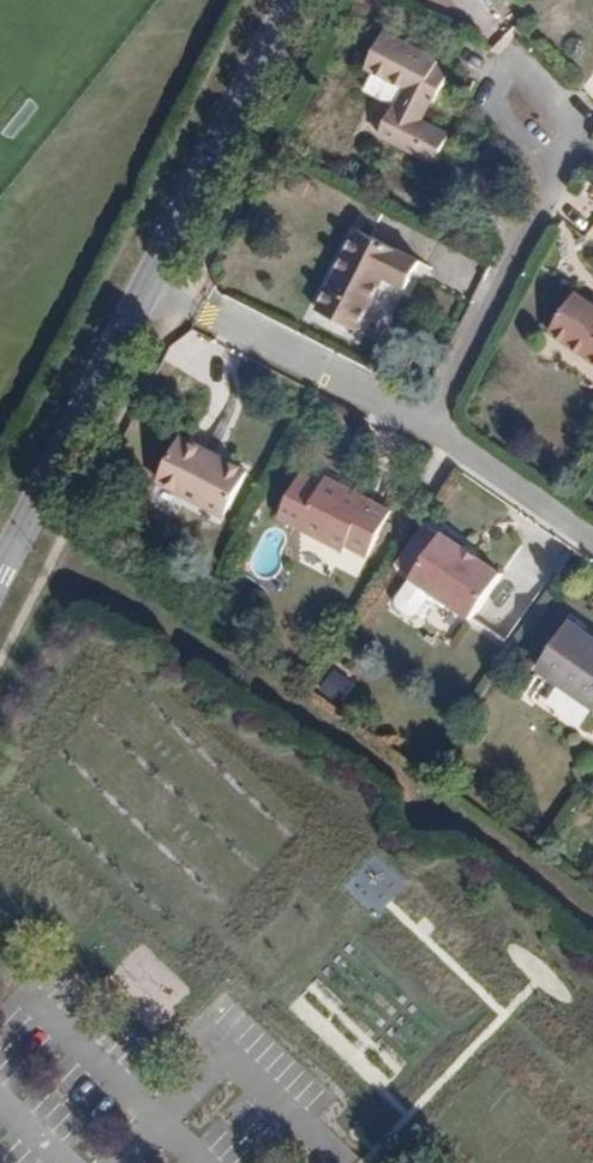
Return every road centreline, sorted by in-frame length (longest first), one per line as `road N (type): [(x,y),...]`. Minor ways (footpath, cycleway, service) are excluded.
road 1 (residential): [(139,280),(434,435)]
road 2 (track): [(188,0),(0,258)]
road 3 (tertiary): [(0,565),(139,280)]
road 4 (tertiary): [(139,280),(281,0)]
road 5 (residential): [(434,435),(556,195)]
road 6 (residential): [(556,195),(583,142),(520,74),(491,125)]
road 7 (residential): [(434,435),(592,552)]

